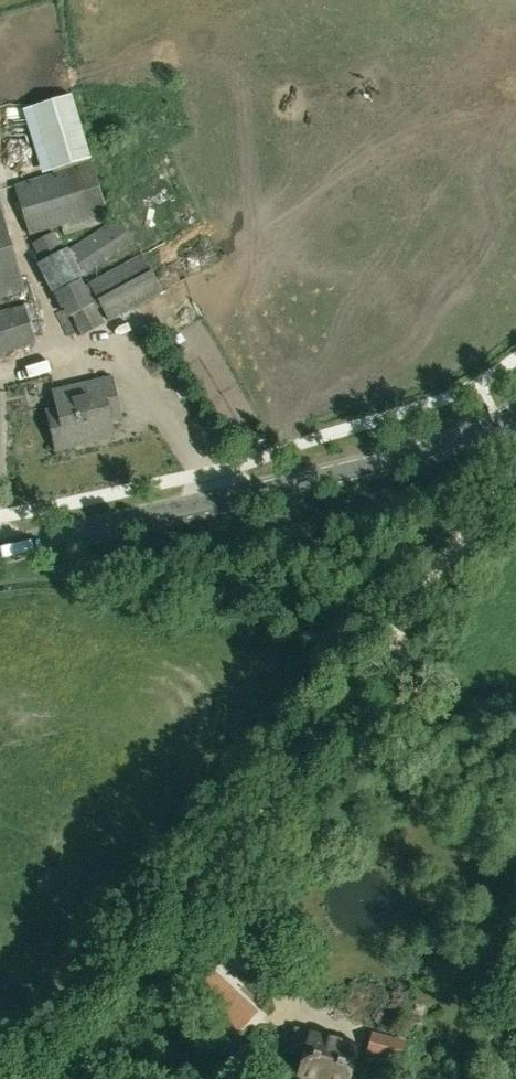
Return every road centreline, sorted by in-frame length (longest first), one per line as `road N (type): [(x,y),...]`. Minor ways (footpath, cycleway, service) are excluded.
road 1 (track): [(497,422),(508,479),(53,1078)]
road 2 (secondary): [(0,554),(395,459),(515,411)]

